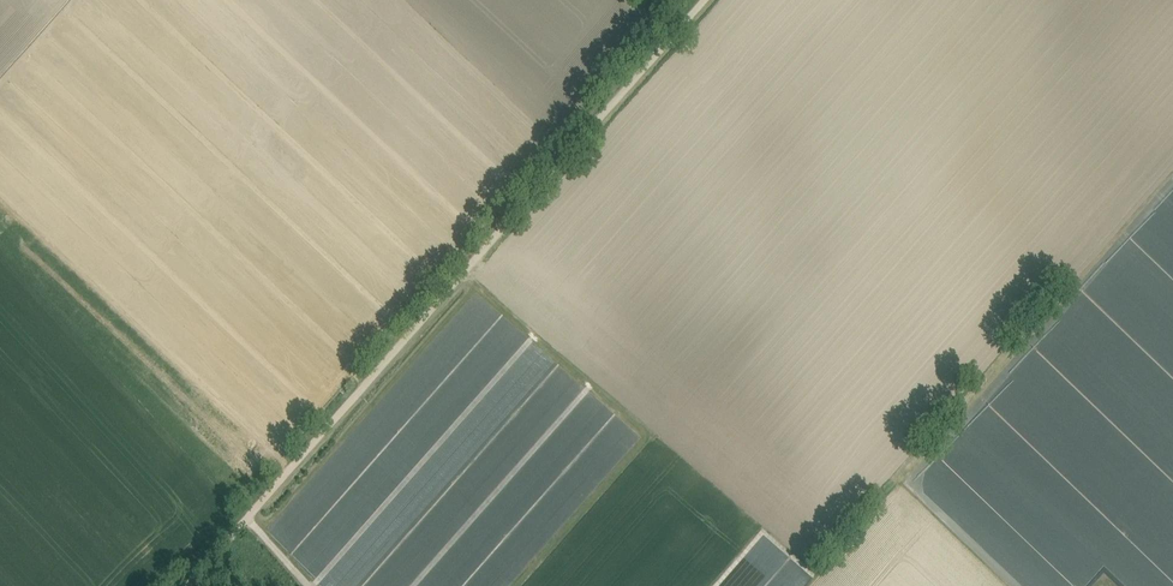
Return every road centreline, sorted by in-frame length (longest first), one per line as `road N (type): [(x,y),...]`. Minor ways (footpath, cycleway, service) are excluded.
road 1 (residential): [(704,0),(187,585)]

